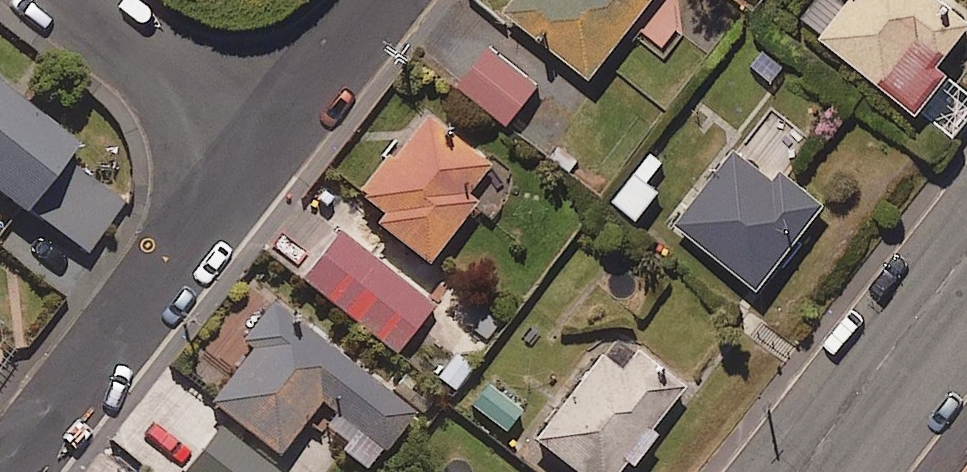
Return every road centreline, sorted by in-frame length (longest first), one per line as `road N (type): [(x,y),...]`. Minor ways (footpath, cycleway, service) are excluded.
road 1 (residential): [(256,157),(10,471)]
road 2 (secondary): [(801,471),(966,250)]
road 3 (residential): [(64,0),(256,157)]
road 4 (residential): [(380,0),(256,157)]

